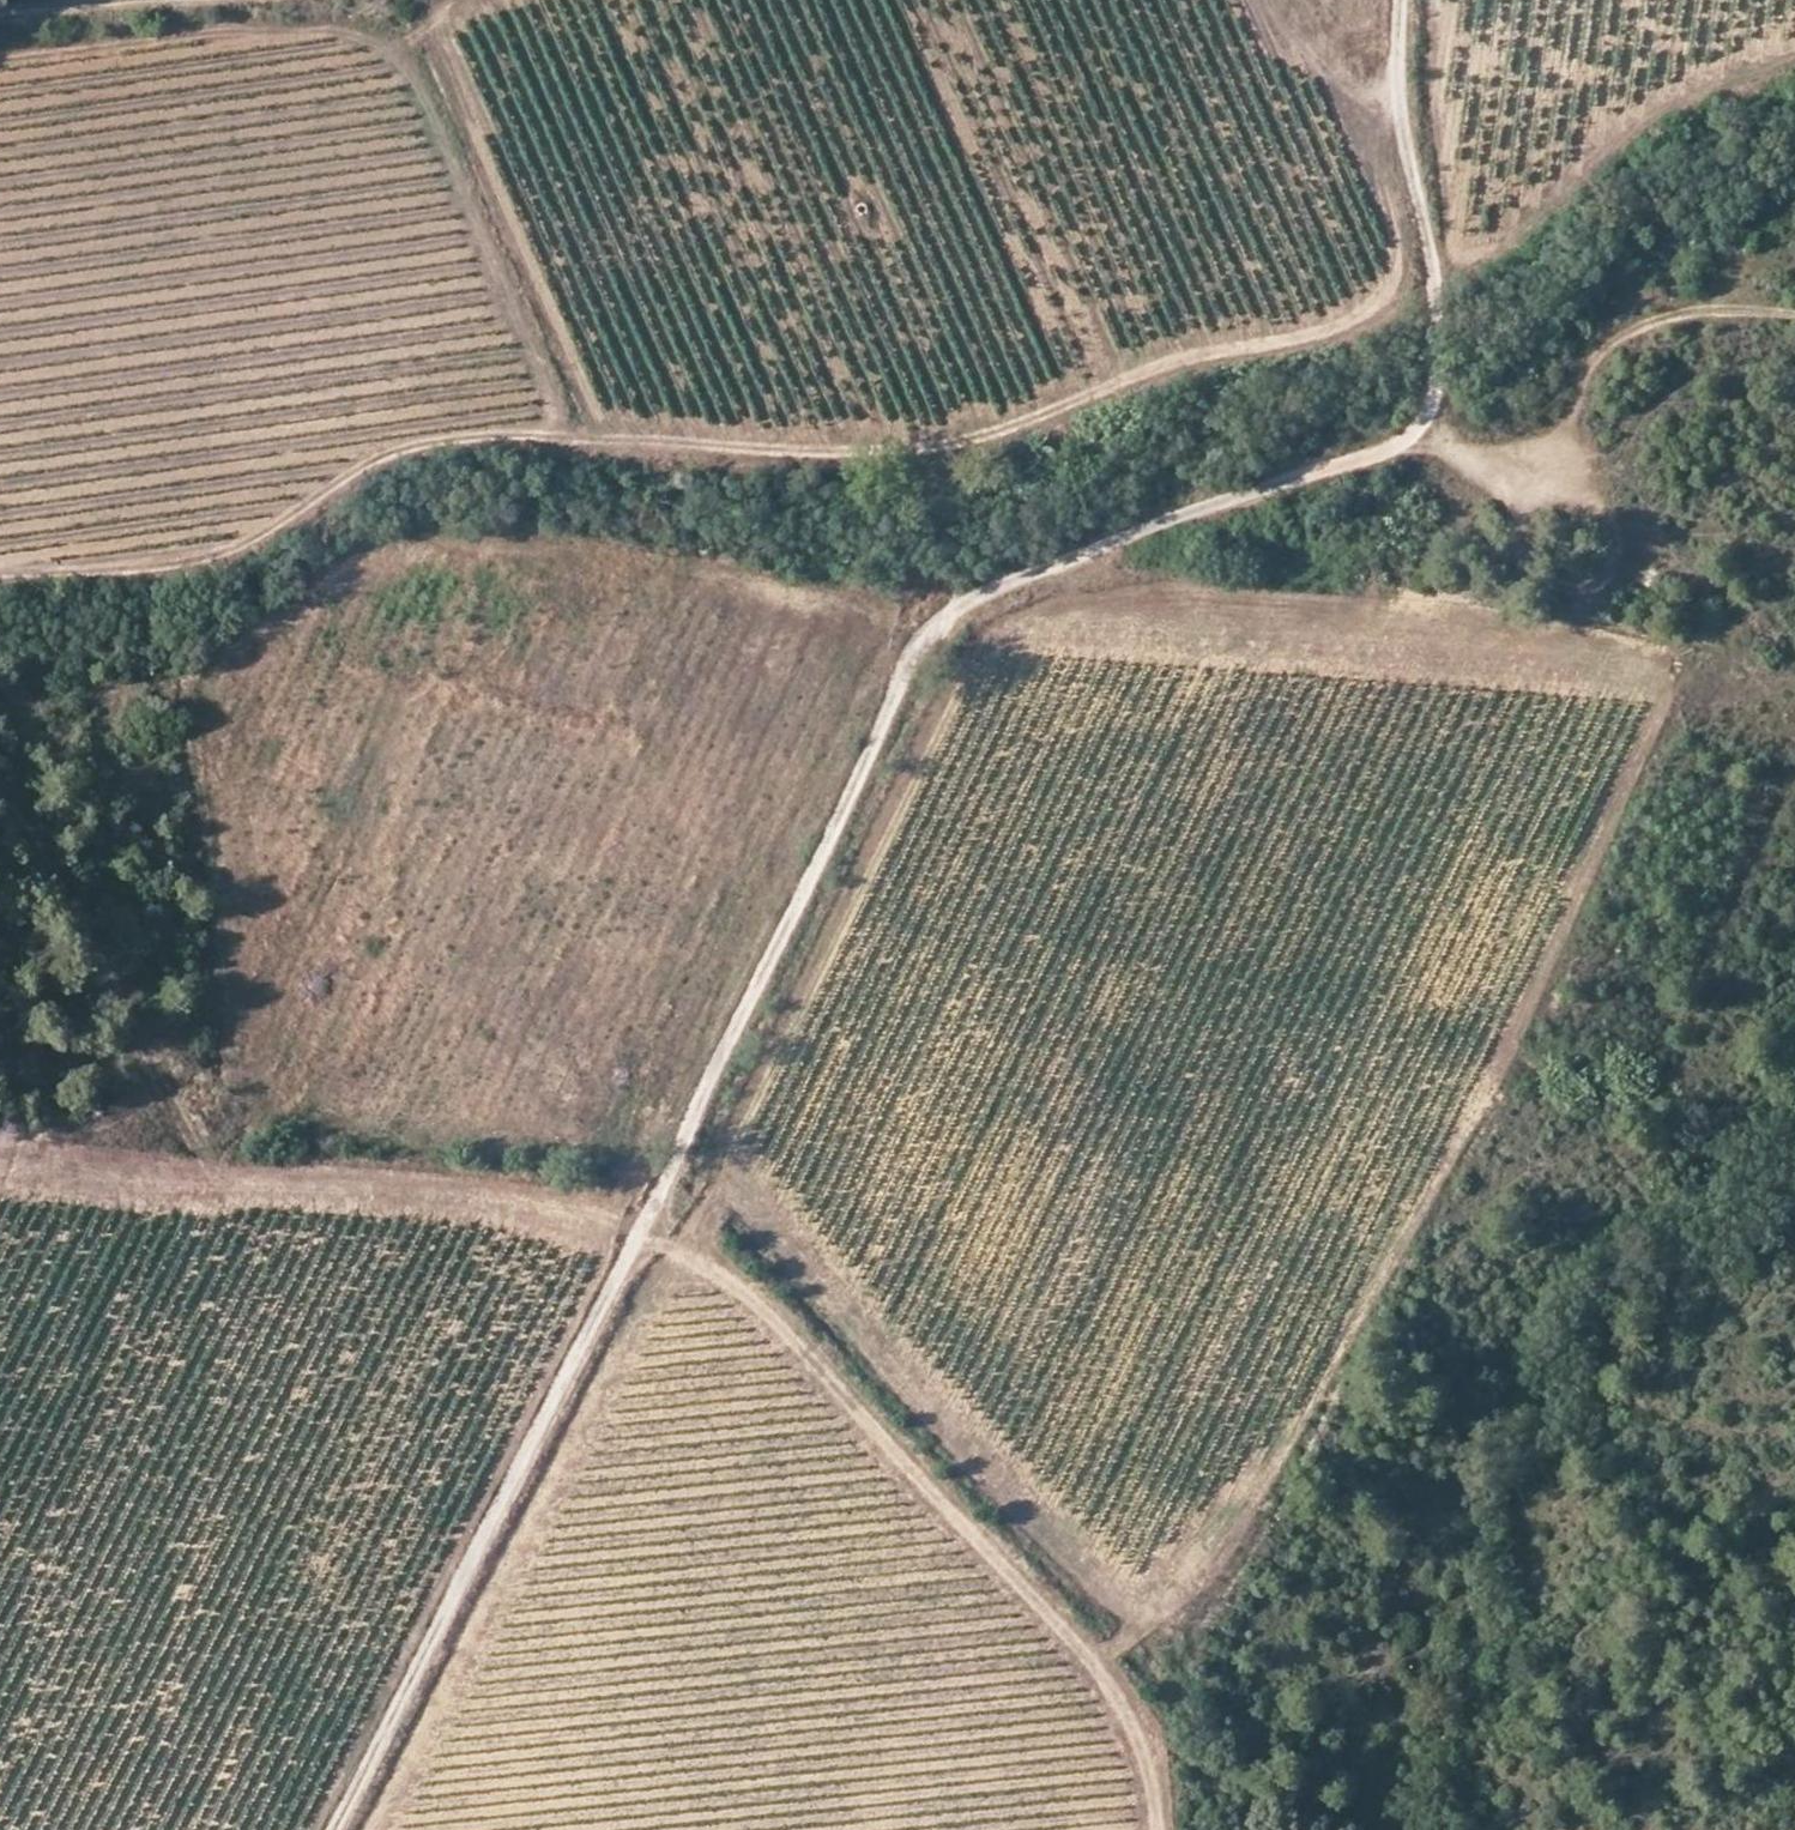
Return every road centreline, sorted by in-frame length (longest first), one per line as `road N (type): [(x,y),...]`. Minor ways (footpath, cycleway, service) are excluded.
road 1 (track): [(342,1829),(779,971),(915,665),(951,618),(1118,533),(1415,428),(1438,383),(1440,334),(1424,221),(1392,102),(1396,0)]
road 2 (track): [(0,23),(184,0)]

